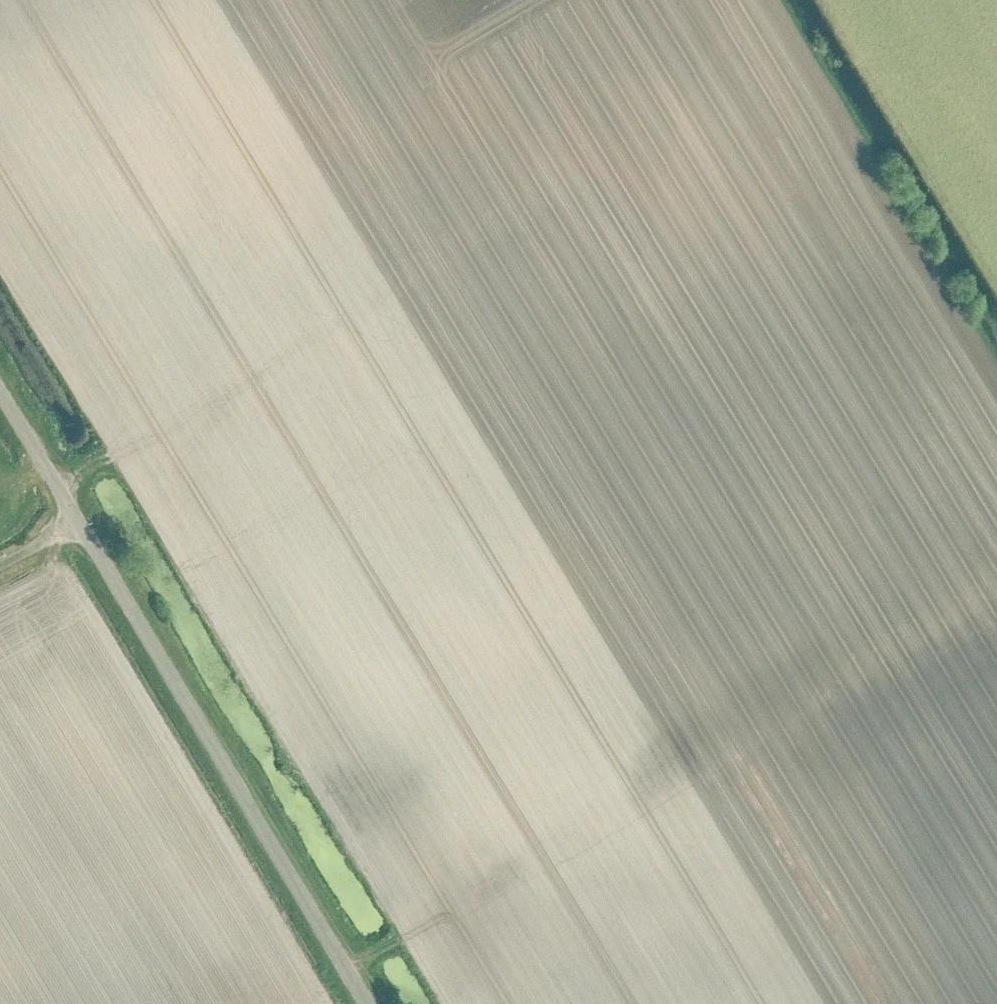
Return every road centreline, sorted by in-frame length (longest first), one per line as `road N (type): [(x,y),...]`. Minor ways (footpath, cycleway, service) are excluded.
road 1 (unclassified): [(376,1003),(0,382)]

